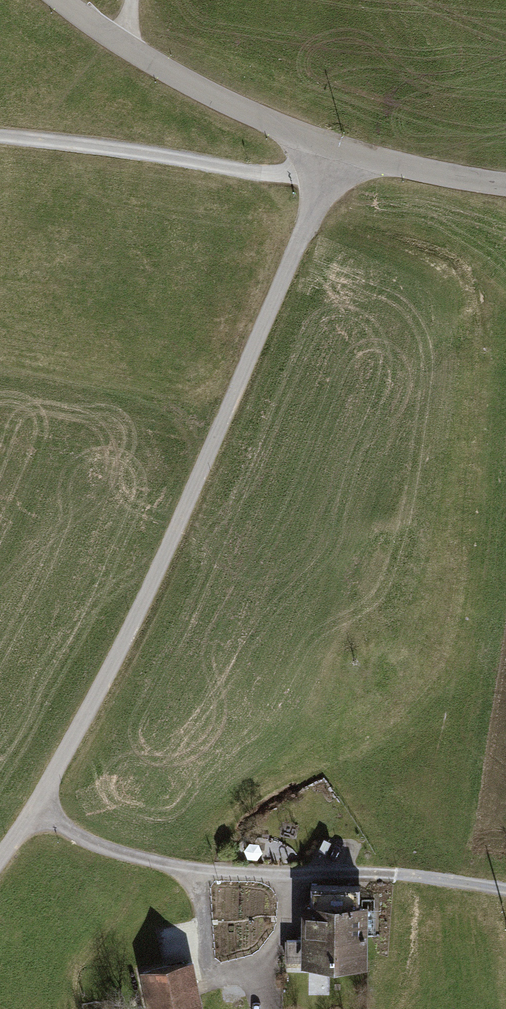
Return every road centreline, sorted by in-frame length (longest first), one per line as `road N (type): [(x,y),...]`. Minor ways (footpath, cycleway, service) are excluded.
road 1 (unclassified): [(0,865),(36,817),(162,573),(338,150)]
road 2 (track): [(505,896),(397,879),(188,879),(93,850),(36,817)]
road 3 (track): [(0,141),(293,175),(338,150)]
road 4 (tertiary): [(65,0),(202,90),(338,150)]
road 5 (tertiary): [(338,150),(505,184)]

